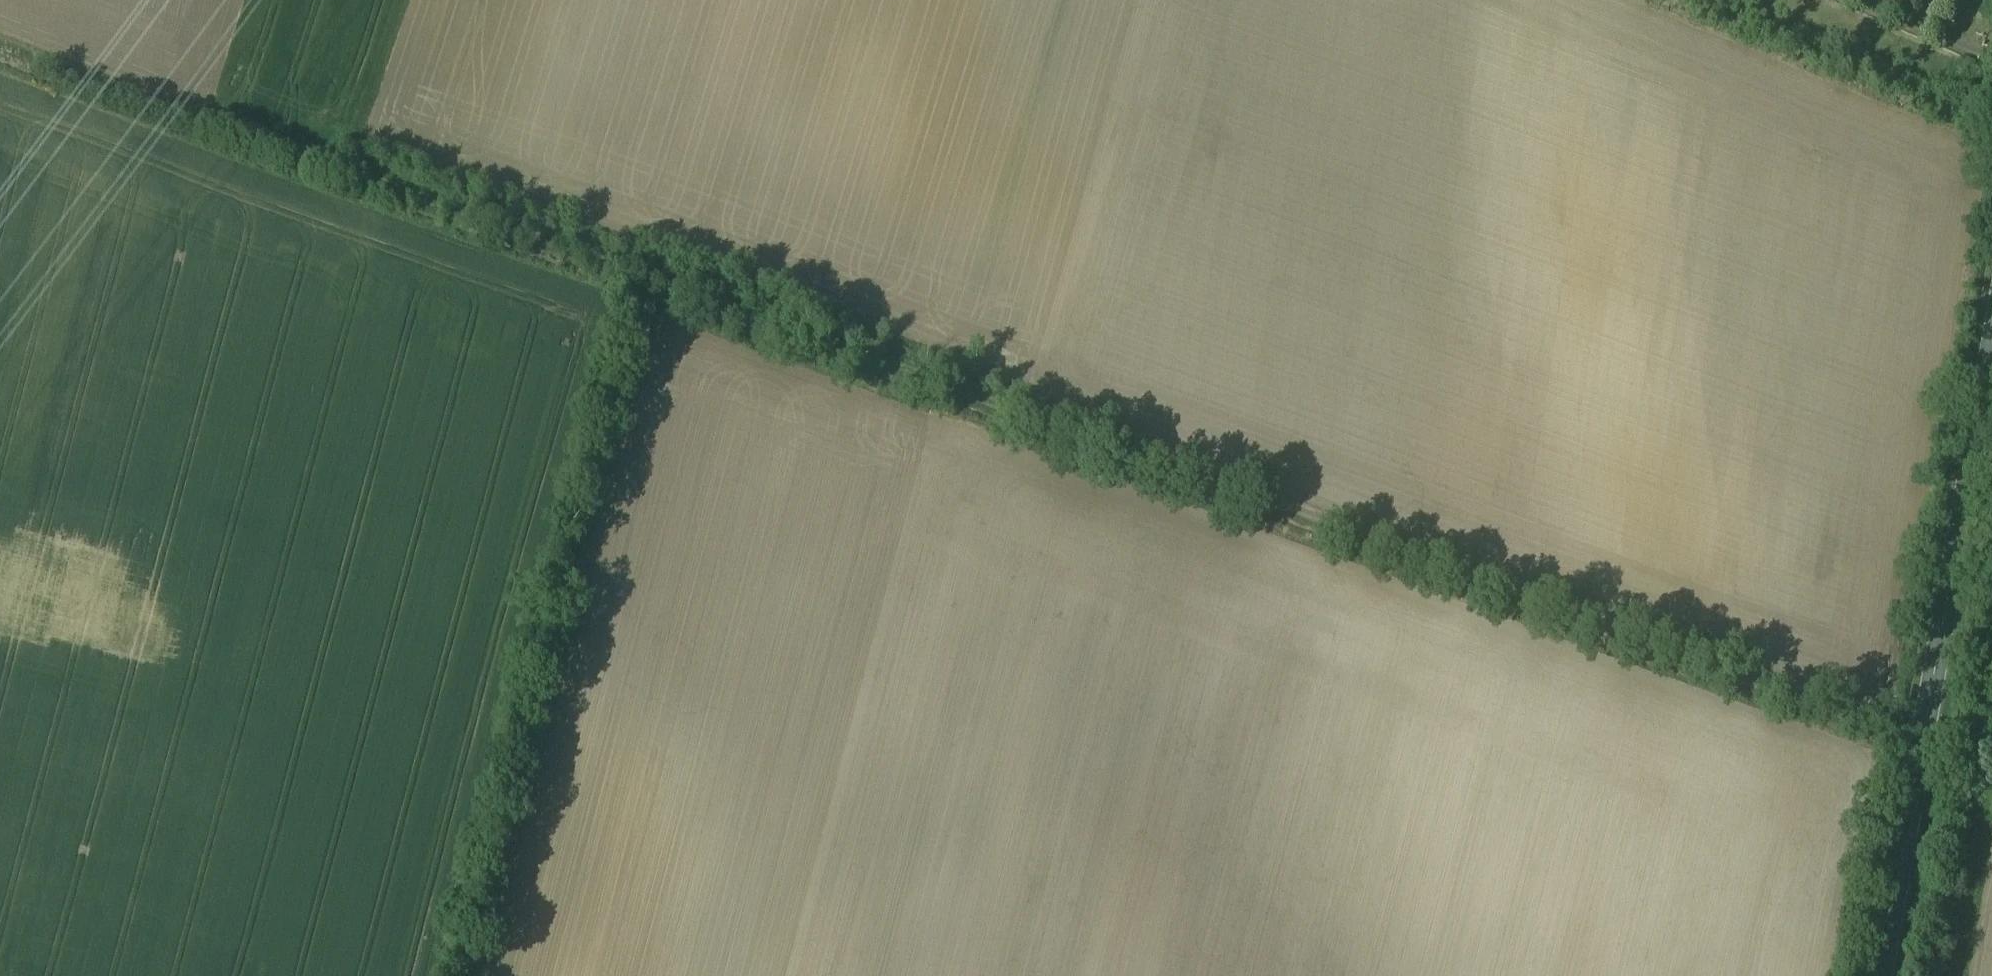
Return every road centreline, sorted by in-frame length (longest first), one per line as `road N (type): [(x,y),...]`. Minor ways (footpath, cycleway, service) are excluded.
road 1 (secondary): [(1879,975),(1991,335)]
road 2 (track): [(1991,87),(1803,0)]

